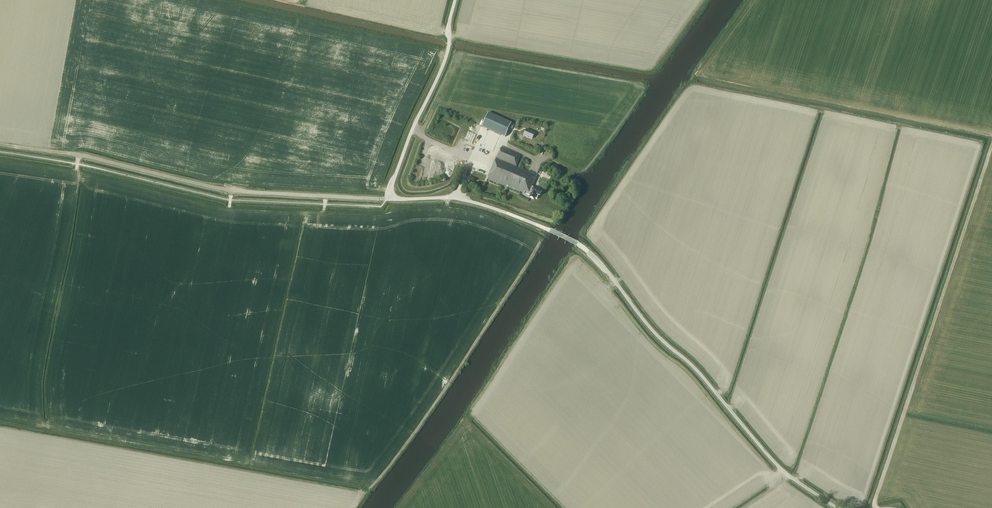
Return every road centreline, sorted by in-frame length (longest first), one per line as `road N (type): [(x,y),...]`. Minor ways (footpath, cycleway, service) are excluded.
road 1 (unclassified): [(838,507),(774,462),(581,246),(456,198),(388,198),(444,63),(455,0)]
road 2 (track): [(388,198),(235,192),(0,145)]
road 3 (track): [(875,507),(991,148)]

